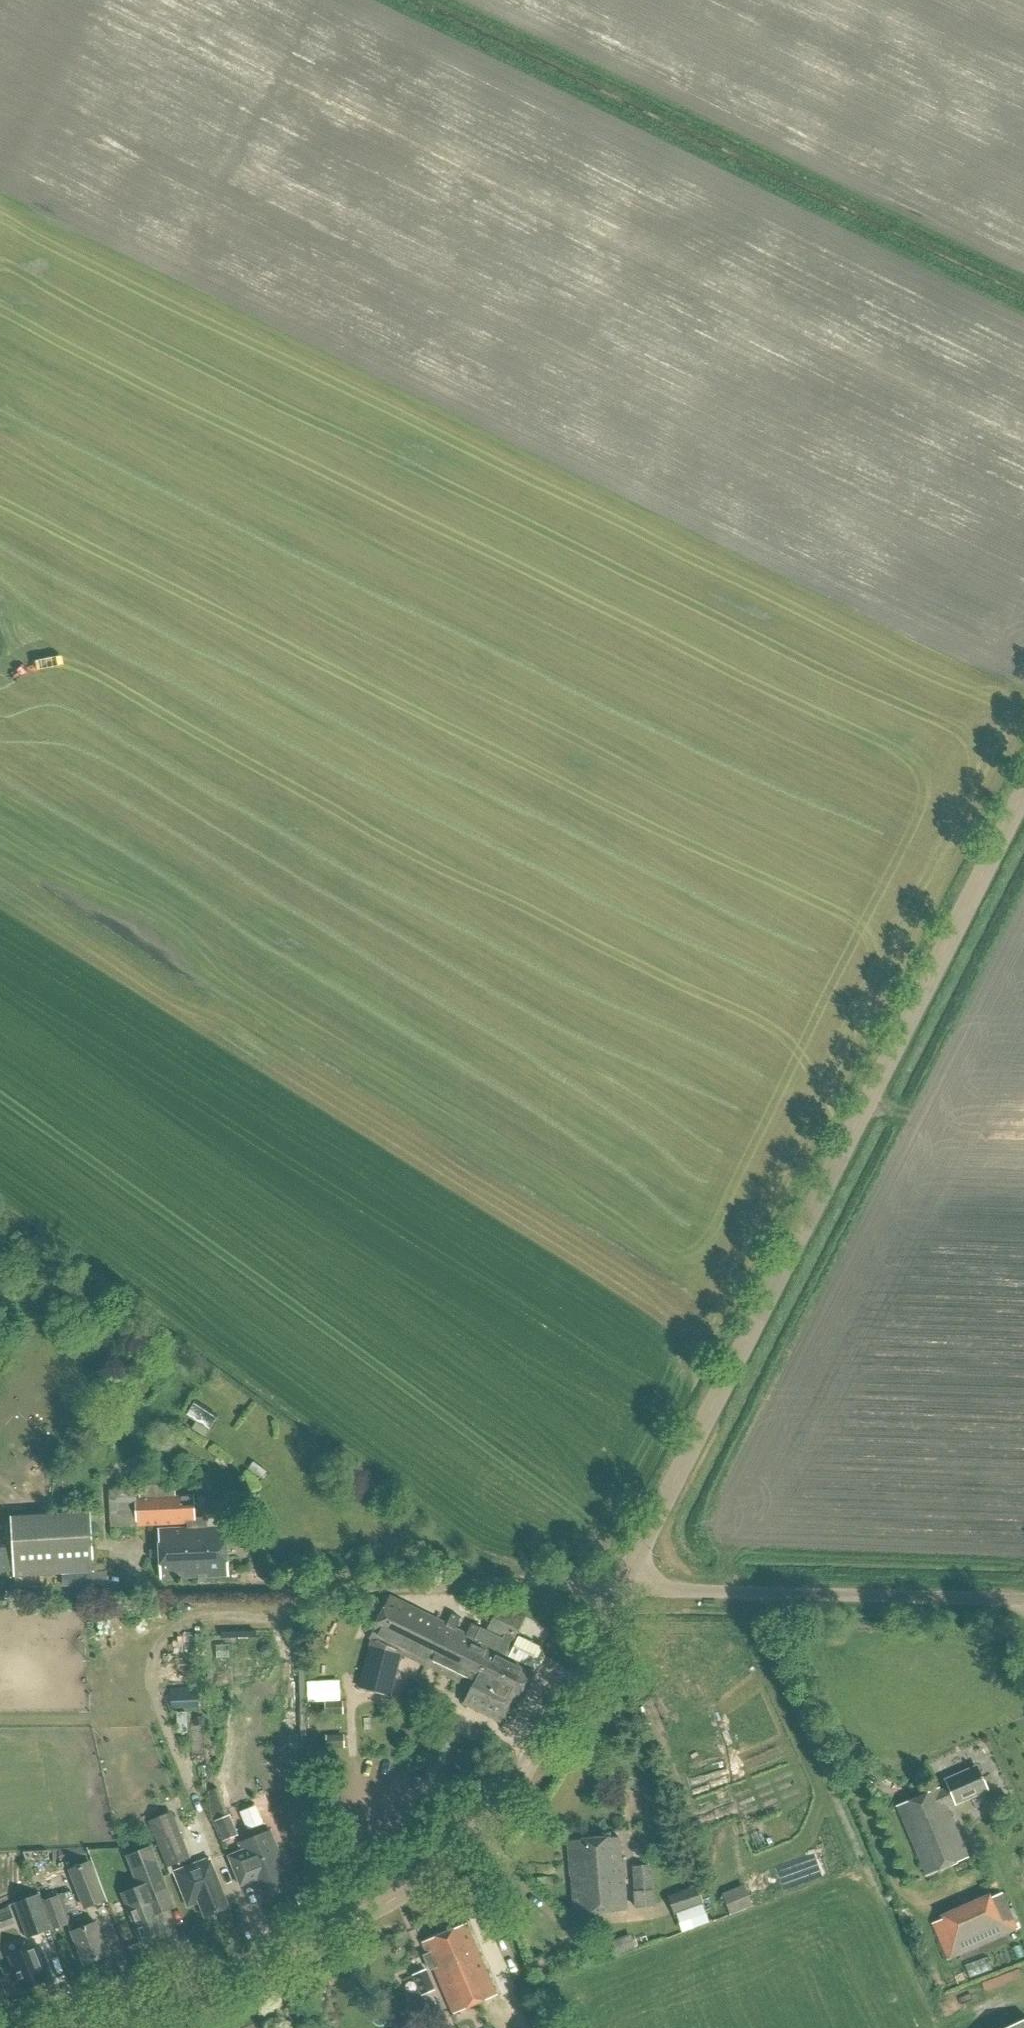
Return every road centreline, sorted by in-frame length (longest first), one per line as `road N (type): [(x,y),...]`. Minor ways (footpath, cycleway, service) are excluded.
road 1 (tertiary): [(620,1585),(1023,783)]
road 2 (tertiary): [(81,2027),(385,1904),(432,1872),(524,1769),(620,1585)]
road 3 (unclassified): [(1023,1599),(620,1585)]

